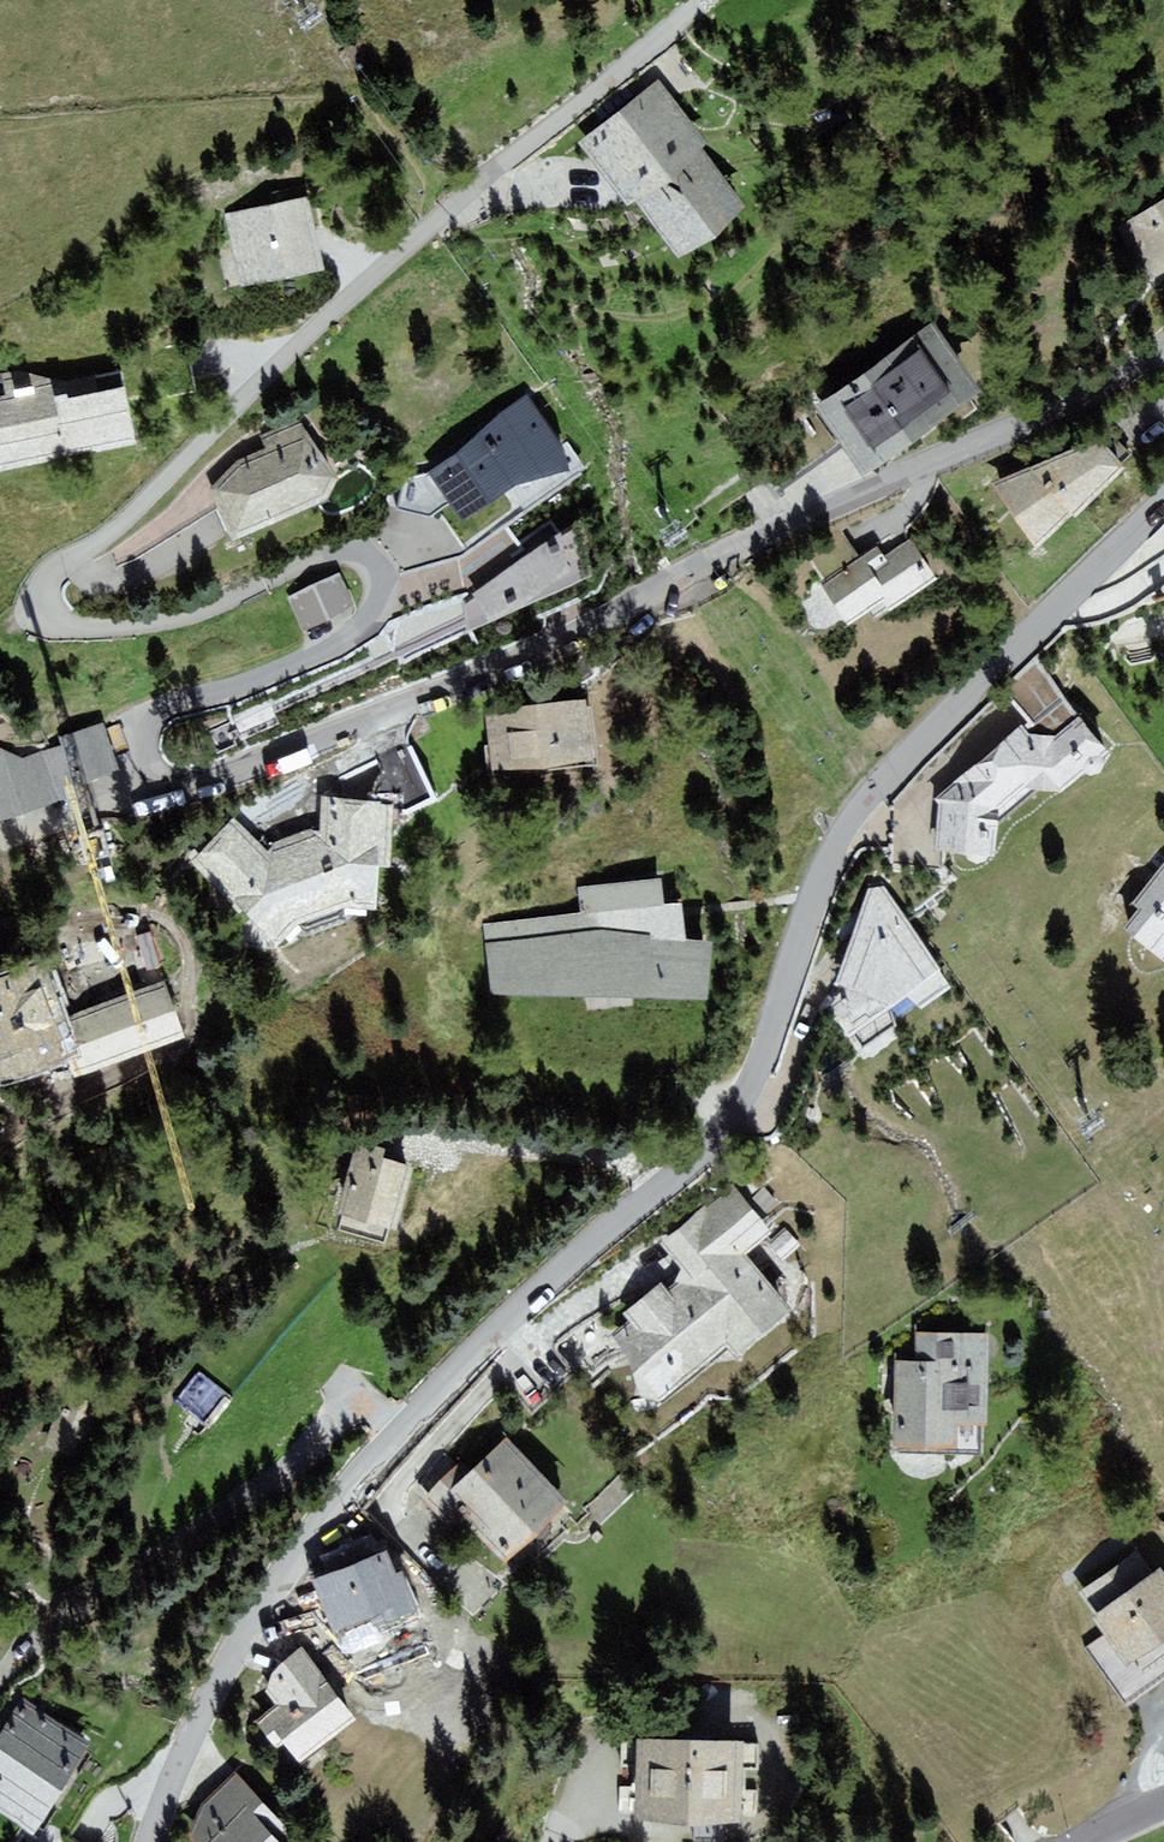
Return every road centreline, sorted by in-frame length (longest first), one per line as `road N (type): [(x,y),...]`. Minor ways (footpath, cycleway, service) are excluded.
road 1 (residential): [(1163,346),(1079,398),(825,510),(479,678),(213,780),(176,785),(146,772),(136,747),(152,717),(333,648),(371,616),(378,573),(358,553),(332,552),(203,613),(104,629),(52,618),(43,593),(52,575),(117,527),(349,297),(695,9)]
road 2 (residential): [(152,1841),(222,1675),(316,1532),(501,1327),(679,1175),(727,1123),(759,1066),(850,820),(1163,502)]

